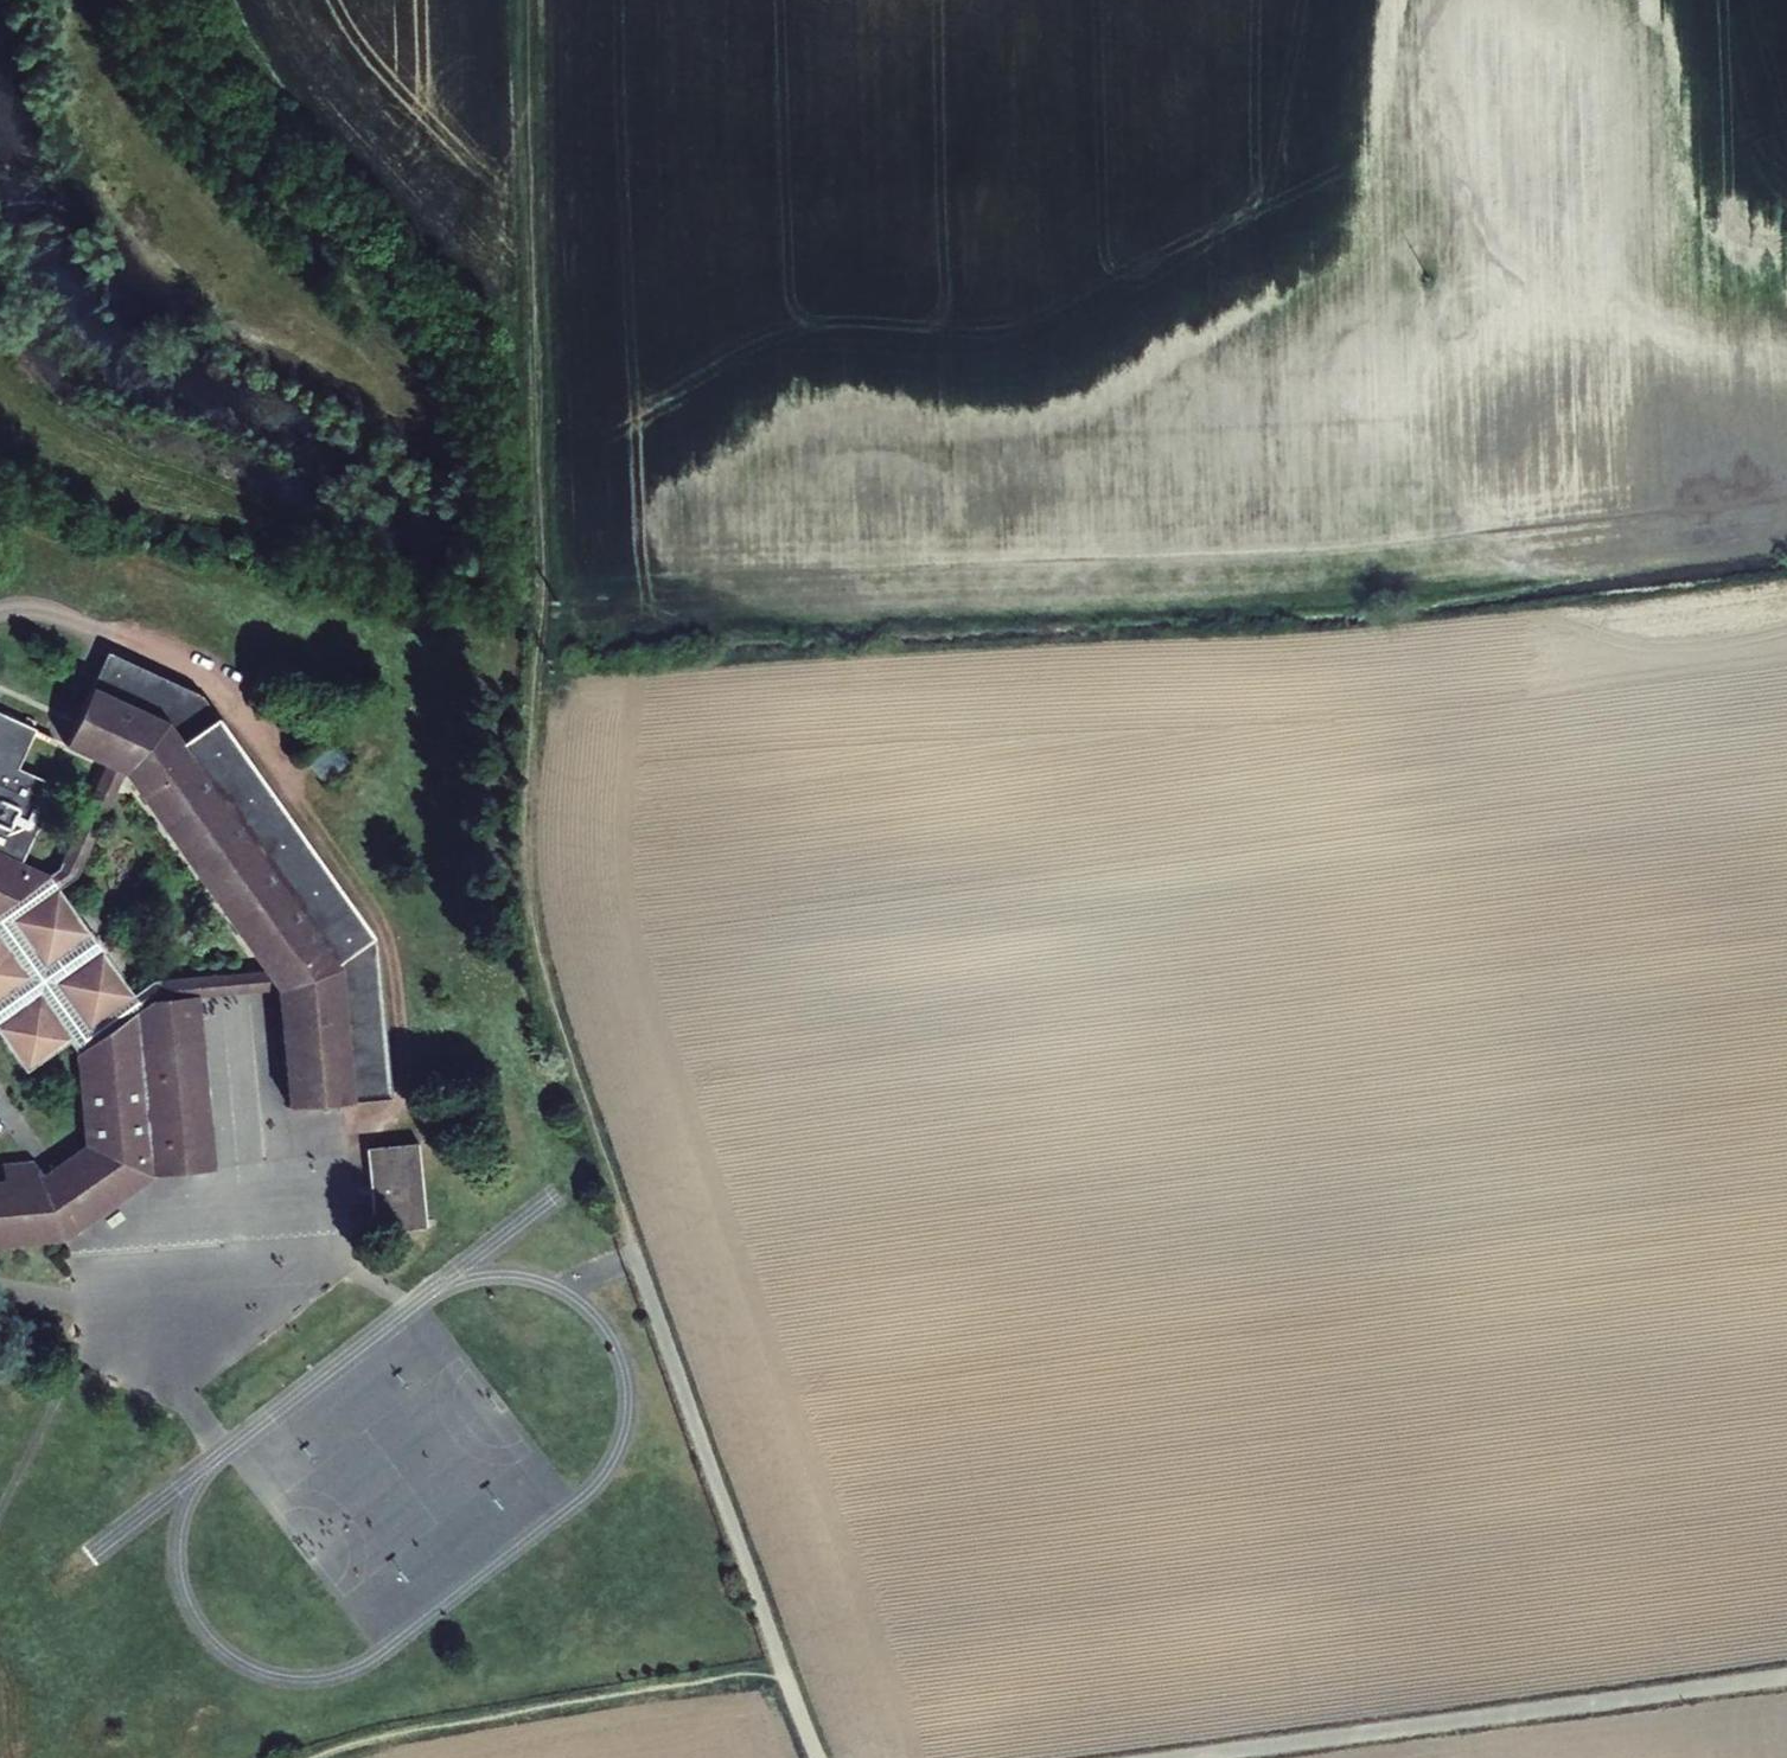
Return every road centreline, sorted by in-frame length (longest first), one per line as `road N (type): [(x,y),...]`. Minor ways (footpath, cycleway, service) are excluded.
road 1 (residential): [(1786,1677),(1172,1757)]
road 2 (residential): [(818,1757),(636,1254)]
road 3 (track): [(319,1757),(509,1713),(785,1676)]

